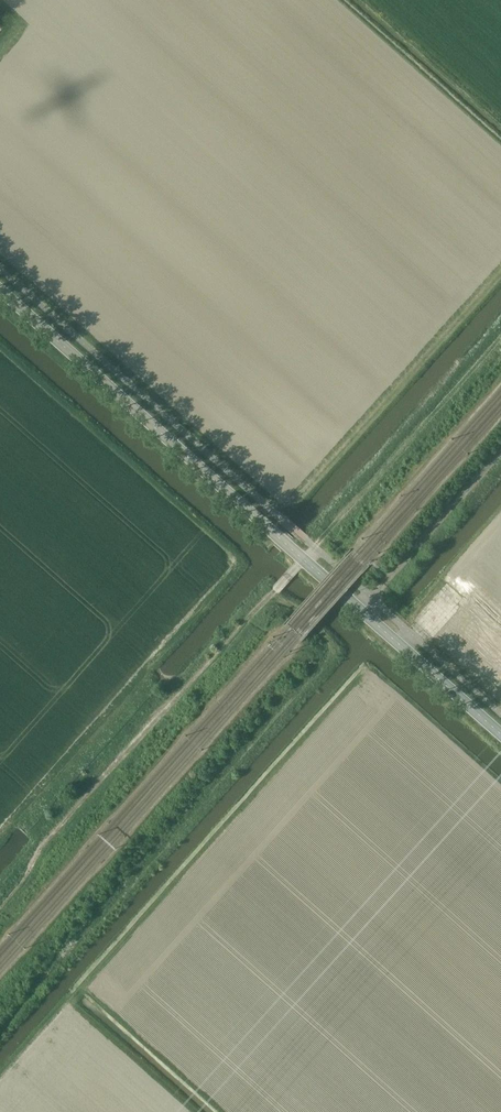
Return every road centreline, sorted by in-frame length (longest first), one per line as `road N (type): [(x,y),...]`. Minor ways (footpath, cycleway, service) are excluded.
road 1 (track): [(0,906),(53,832),(500,338)]
road 2 (secondary): [(500,734),(0,290)]
road 3 (track): [(0,1029),(324,663),(323,636),(274,592)]

